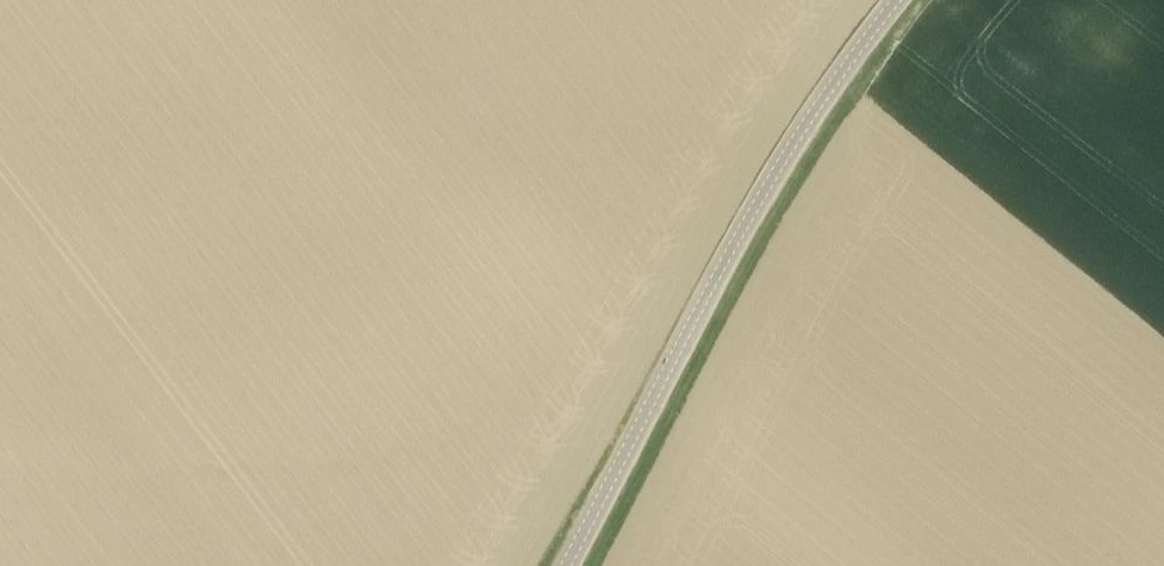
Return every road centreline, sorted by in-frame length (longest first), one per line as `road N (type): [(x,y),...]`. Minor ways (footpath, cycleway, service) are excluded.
road 1 (tertiary): [(565,565),(765,190),(896,0)]

